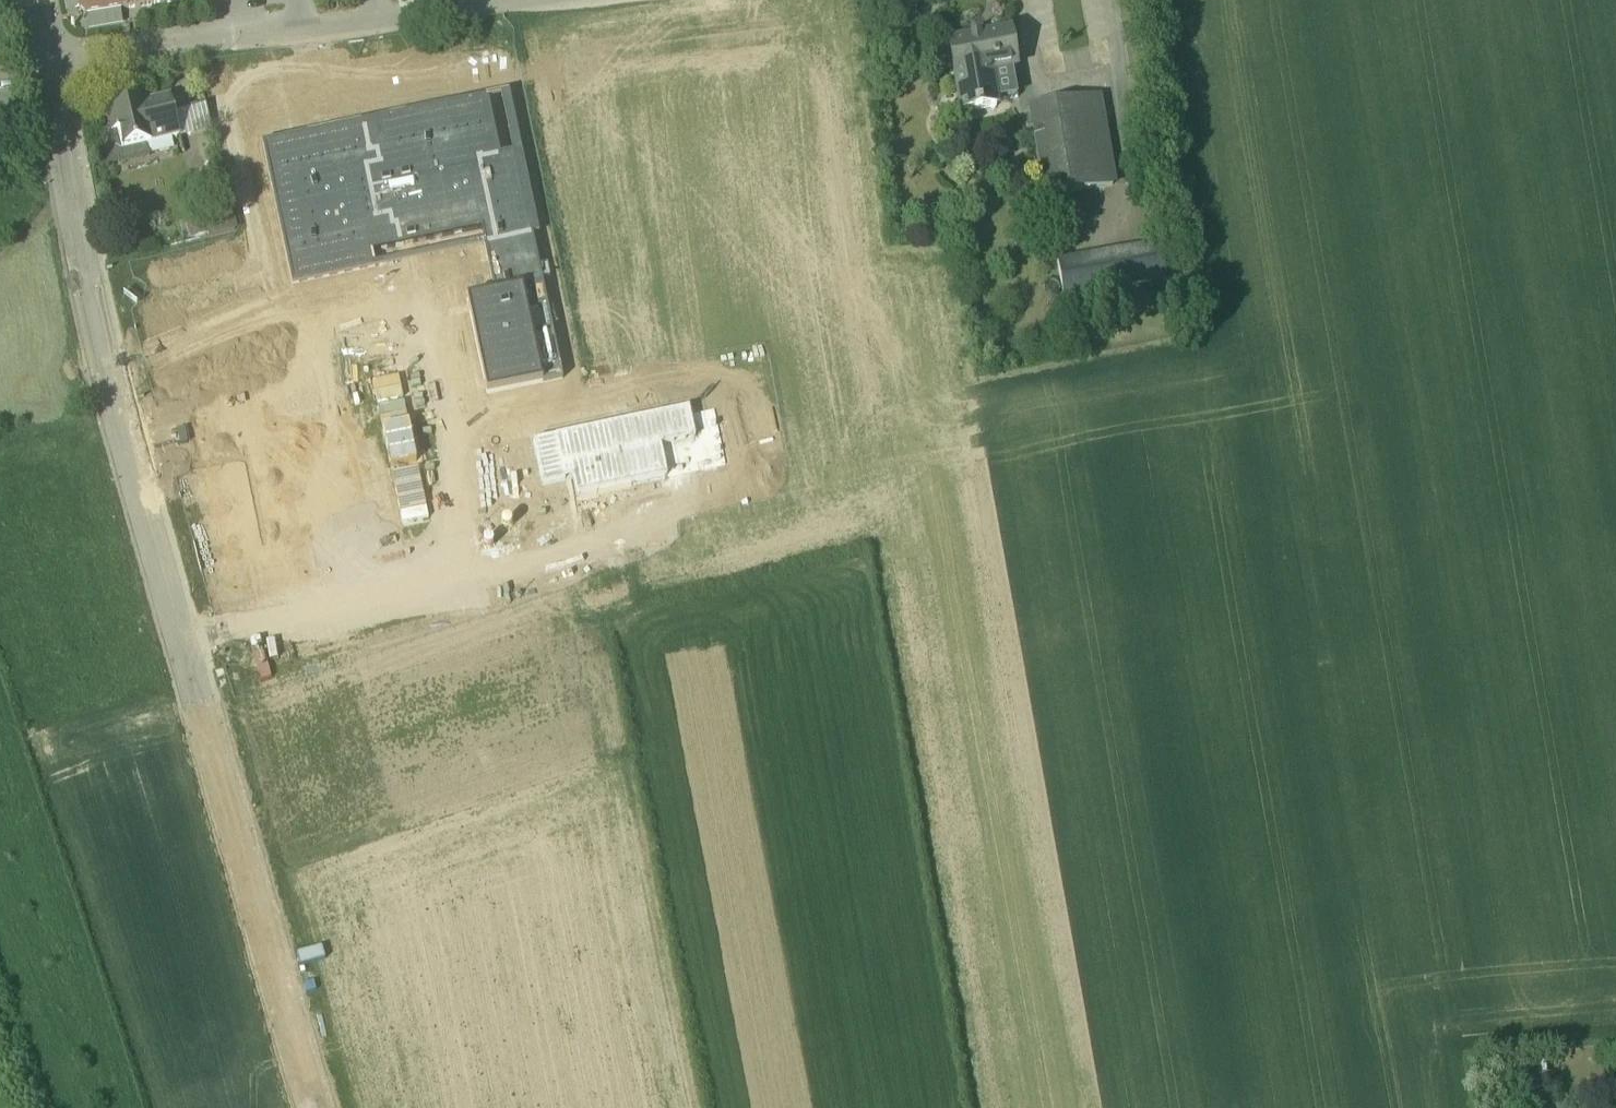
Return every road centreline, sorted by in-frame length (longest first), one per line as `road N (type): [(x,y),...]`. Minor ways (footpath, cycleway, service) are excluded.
road 1 (tertiary): [(311,1107),(96,330),(45,66)]
road 2 (unclassified): [(45,66),(443,11)]

